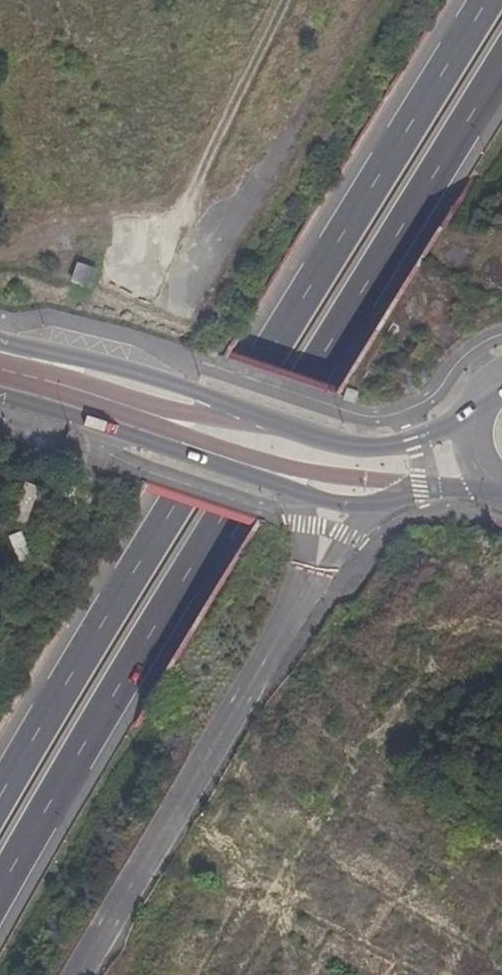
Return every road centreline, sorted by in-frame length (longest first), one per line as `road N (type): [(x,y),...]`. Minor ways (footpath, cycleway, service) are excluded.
road 1 (primary): [(0,895),(501,64)]
road 2 (primary): [(488,0),(0,799)]
road 3 (secondary): [(0,398),(294,493),(372,507),(418,484),(484,480)]
road 4 (secondary): [(469,420),(392,450),(348,447),(194,388),(0,339)]
road 5 (track): [(0,251),(78,231),(167,228),(191,205),(286,0)]

